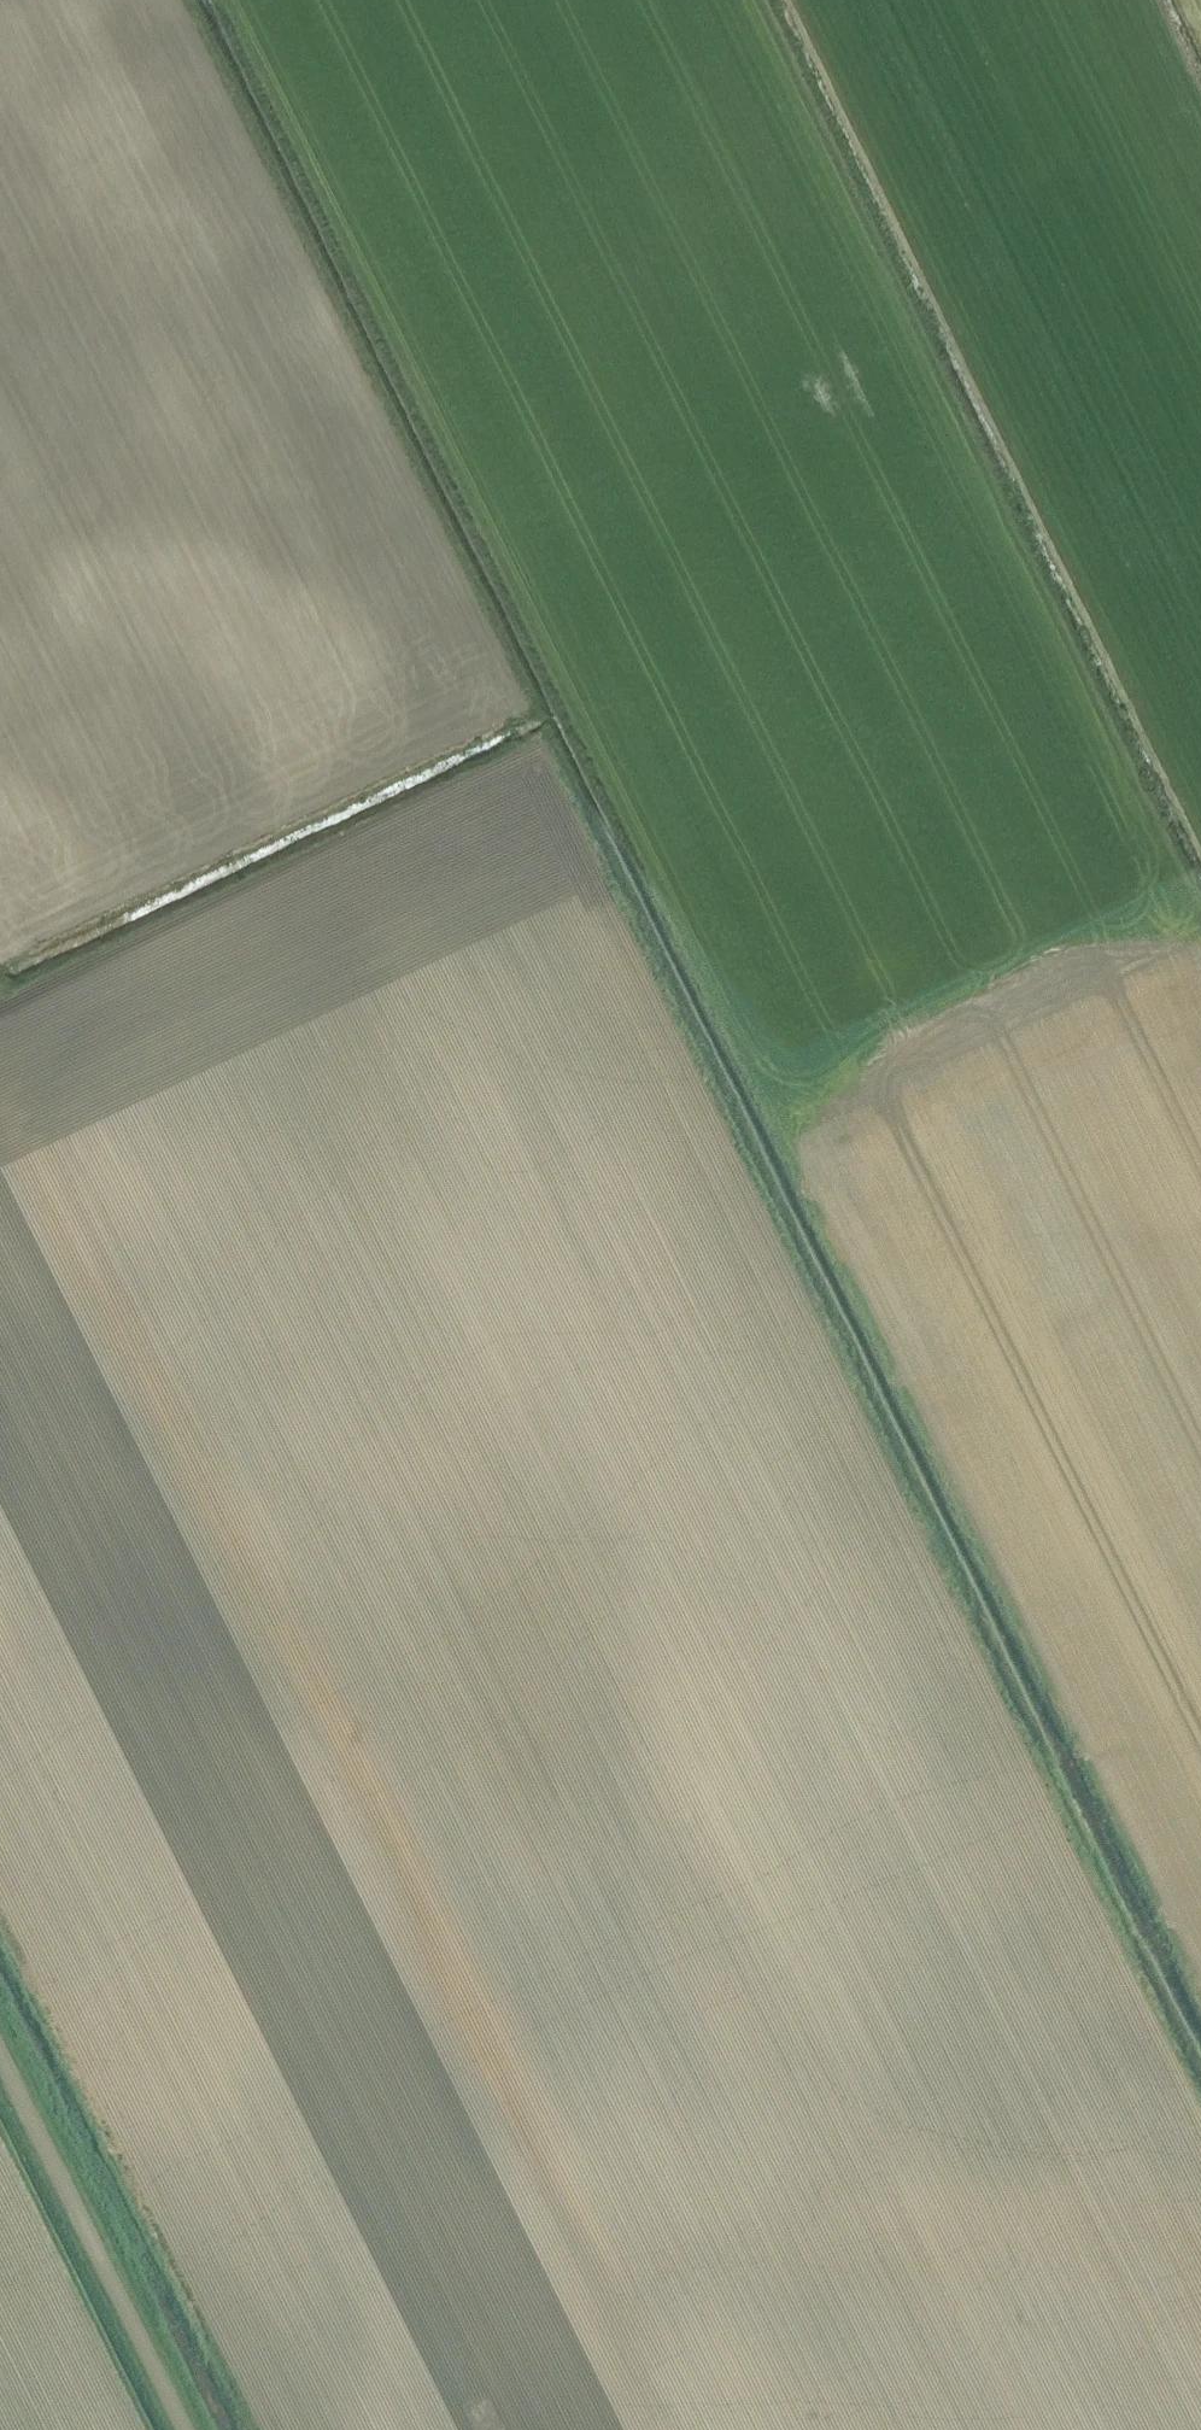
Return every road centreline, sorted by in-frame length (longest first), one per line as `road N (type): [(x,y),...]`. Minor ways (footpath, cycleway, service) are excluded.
road 1 (unclassified): [(185,2429),(0,2055)]

